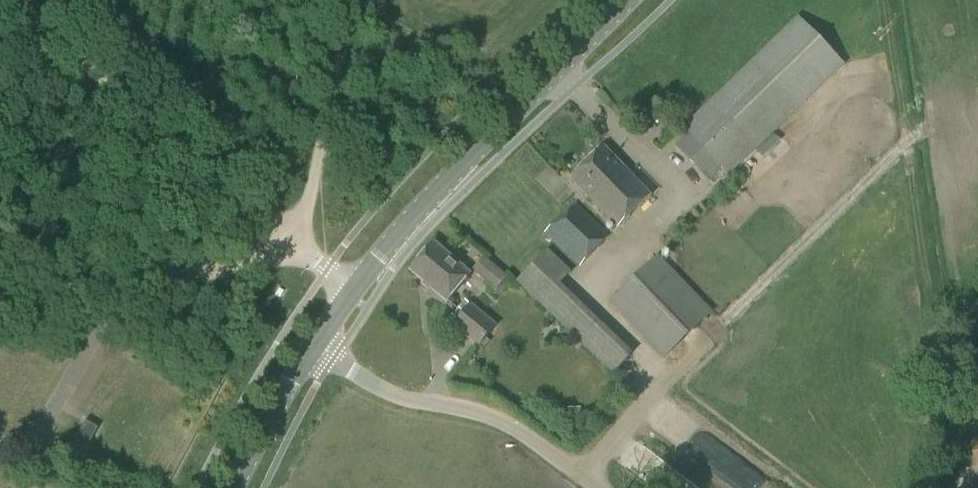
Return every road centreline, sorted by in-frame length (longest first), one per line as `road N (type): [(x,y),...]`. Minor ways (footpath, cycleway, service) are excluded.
road 1 (track): [(951,487),(884,0)]
road 2 (tertiary): [(314,351),(399,237),(631,0)]
road 3 (track): [(23,0),(291,234)]
road 4 (unclassified): [(598,487),(498,417),(396,396),(314,351)]
road 5 (track): [(0,295),(264,257),(291,234)]
road 6 (track): [(291,234),(309,200),(352,0)]
road 7 (tertiary): [(230,487),(314,351)]

